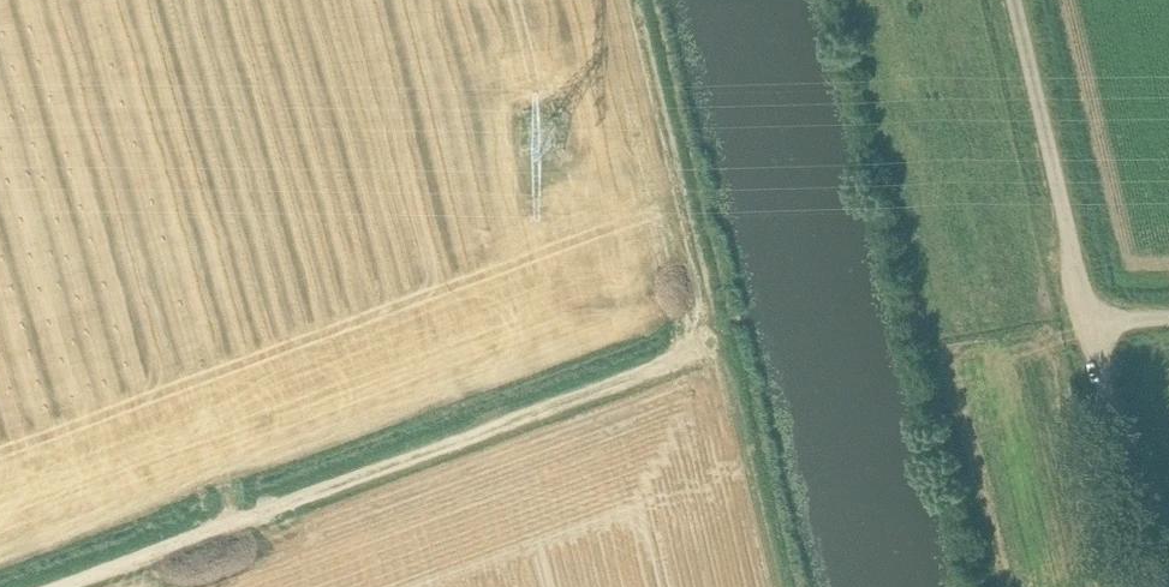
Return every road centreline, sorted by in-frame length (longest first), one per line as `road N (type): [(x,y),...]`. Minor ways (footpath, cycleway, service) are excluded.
road 1 (unclassified): [(1089,320),(1013,0)]
road 2 (unclassified): [(1153,586),(1089,320)]

